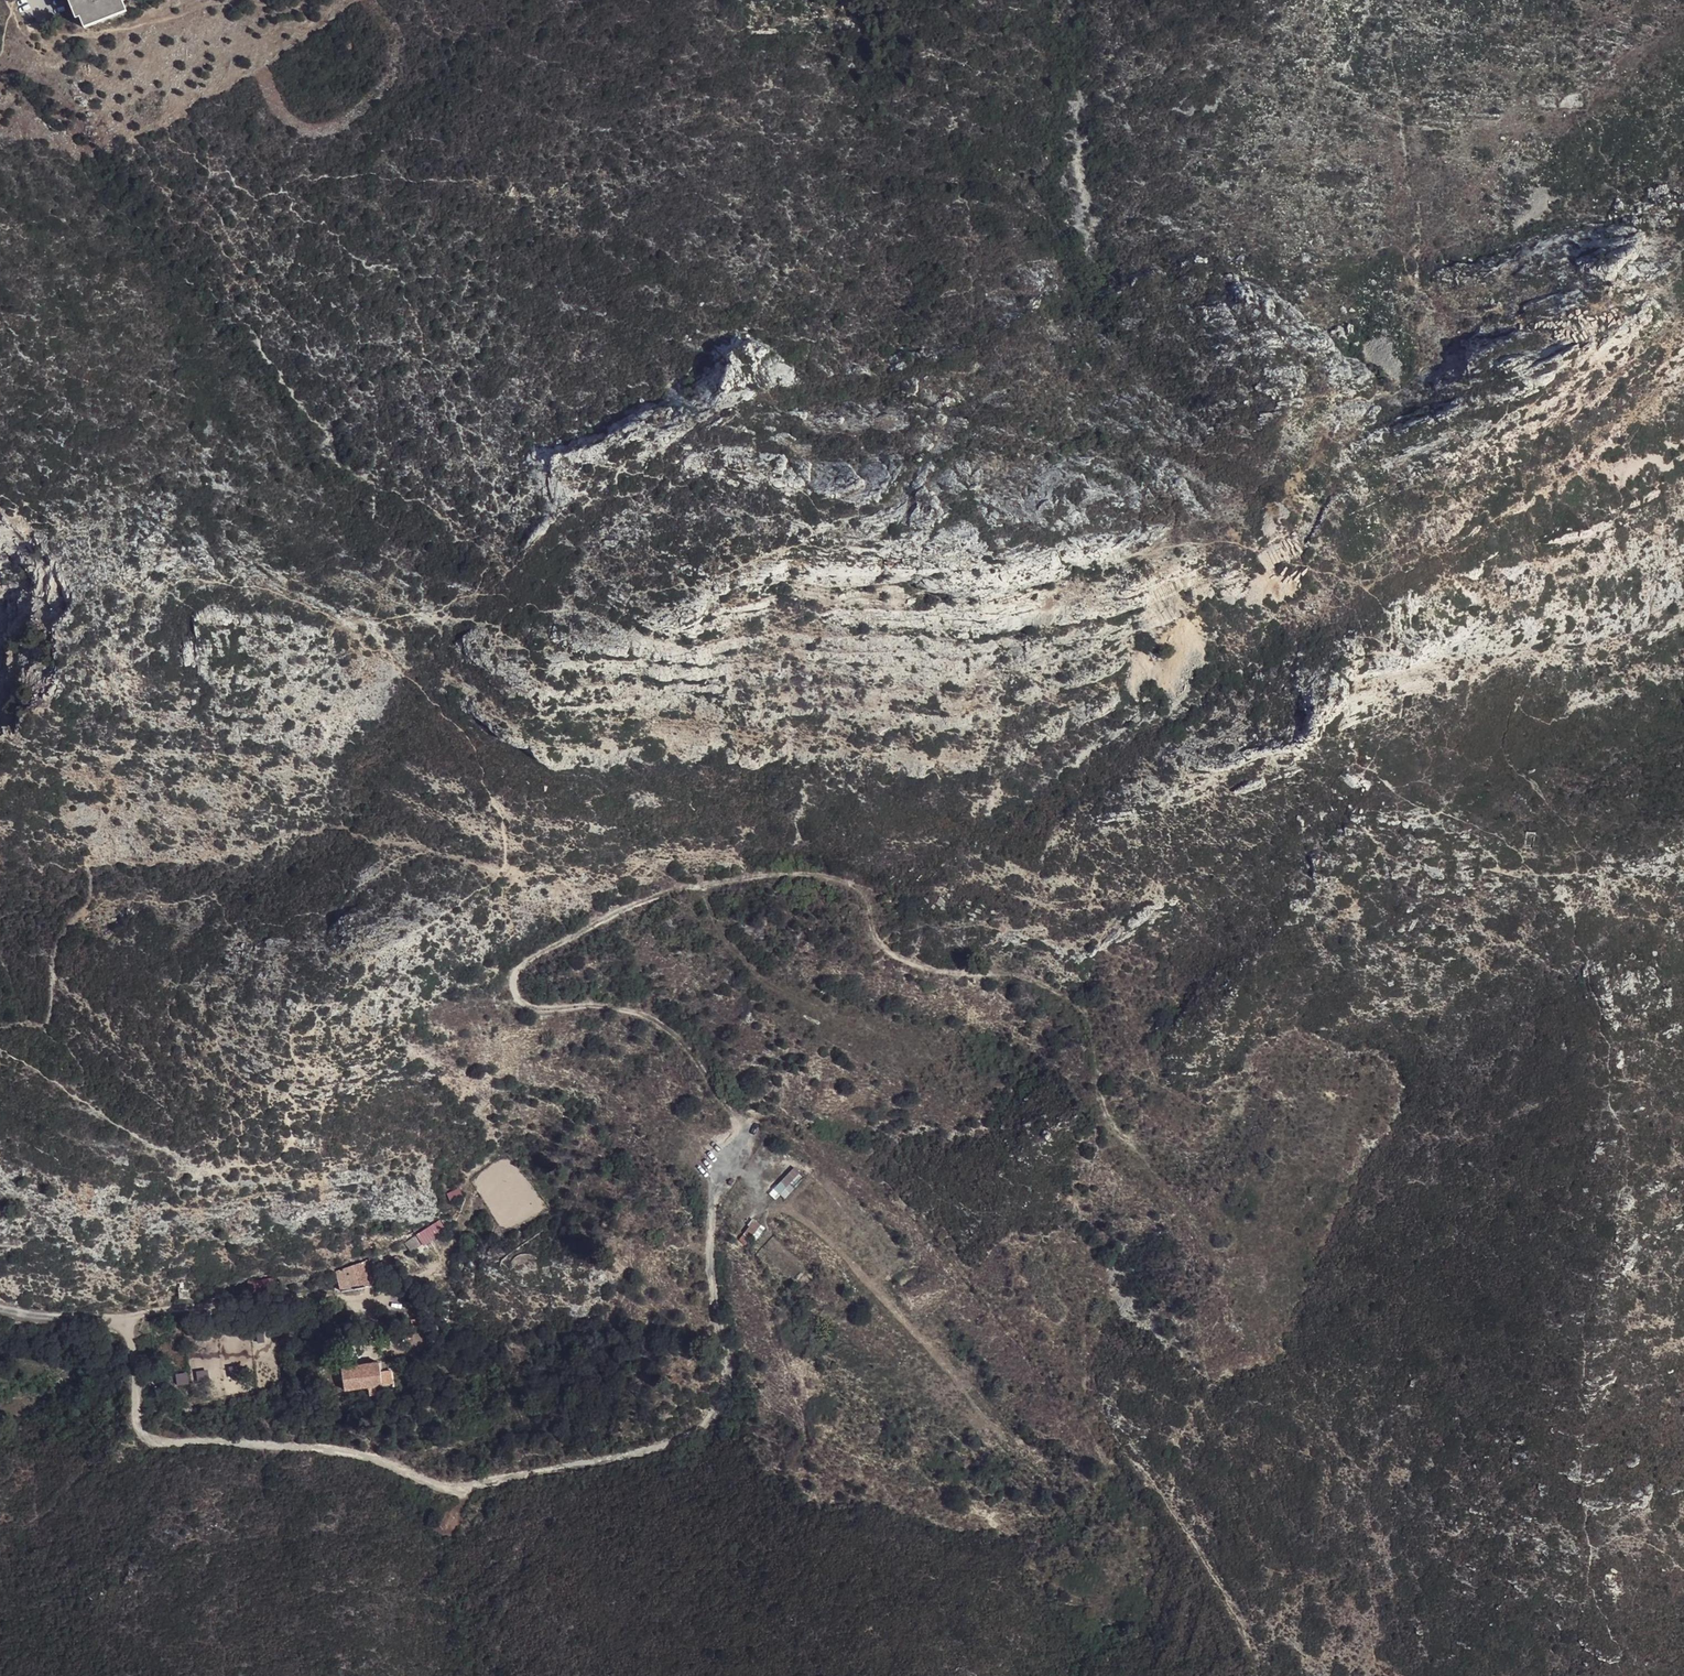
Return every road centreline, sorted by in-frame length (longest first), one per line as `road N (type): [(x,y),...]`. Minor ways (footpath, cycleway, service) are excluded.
road 1 (track): [(742,1130),(676,1037),(621,1011),(527,1003),(515,988),(518,972),(668,899),(819,881),(852,892),(887,950),(911,963),(1034,986),(1091,1022),(1103,1098),(1128,1146),(1232,1272),(1267,1267)]
road 2 (track): [(714,1184),(710,1261),(727,1365),(718,1410),(670,1446),(480,1485),(443,1486),(373,1460),(316,1451),(155,1442),(140,1423),(133,1340),(124,1326),(0,1307)]
road 3 (track): [(109,1320),(267,1297),(364,1293)]

